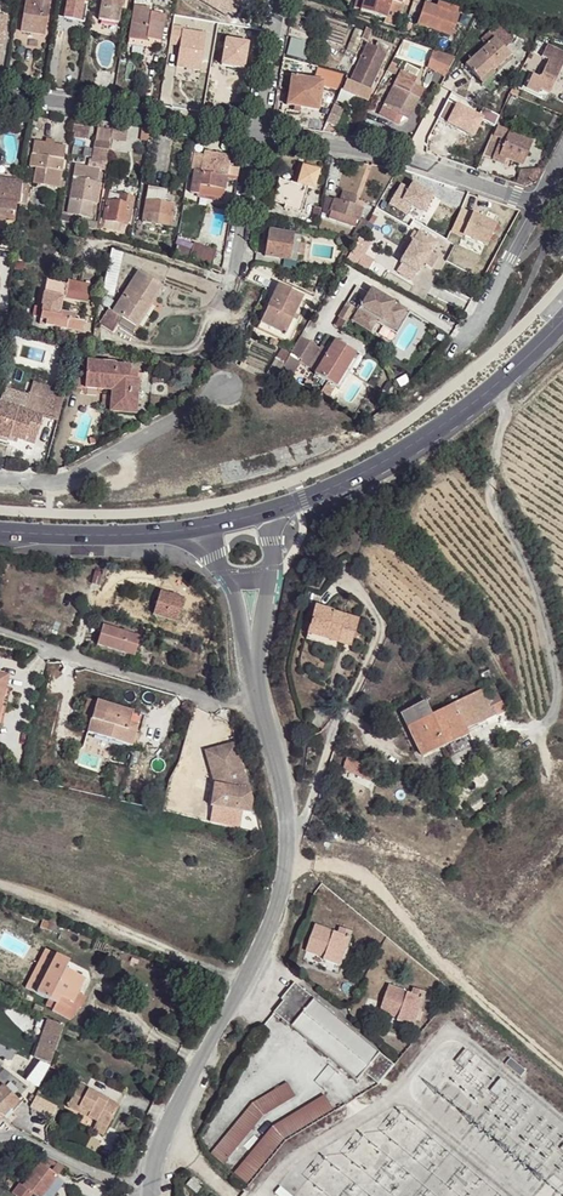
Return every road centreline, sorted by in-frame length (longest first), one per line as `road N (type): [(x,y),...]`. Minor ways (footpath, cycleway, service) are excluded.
road 1 (unclassified): [(153,1178),(166,1128),(245,979),(283,886),(290,838),(285,790),(250,657)]
road 2 (track): [(286,863),(346,865),(376,887),(456,979),(562,1070)]
road 3 (secondary): [(272,510),(349,479),(433,430),(562,321)]
road 4 (residential): [(256,135),(409,156),(537,205)]
road 5 (track): [(290,838),(380,633),(360,590),(341,586)]
road 6 (residential): [(0,93),(256,135)]
road 7 (residential): [(224,389),(76,476),(43,483),(0,479)]
road 8 (unclassified): [(134,1195),(17,1137),(0,1138)]
road 9 (secondary): [(135,535),(272,510)]
road 10 (residential): [(280,0),(256,135)]
road 11 (secondary): [(0,531),(135,535)]
road 12 (residential): [(256,135),(236,258)]

